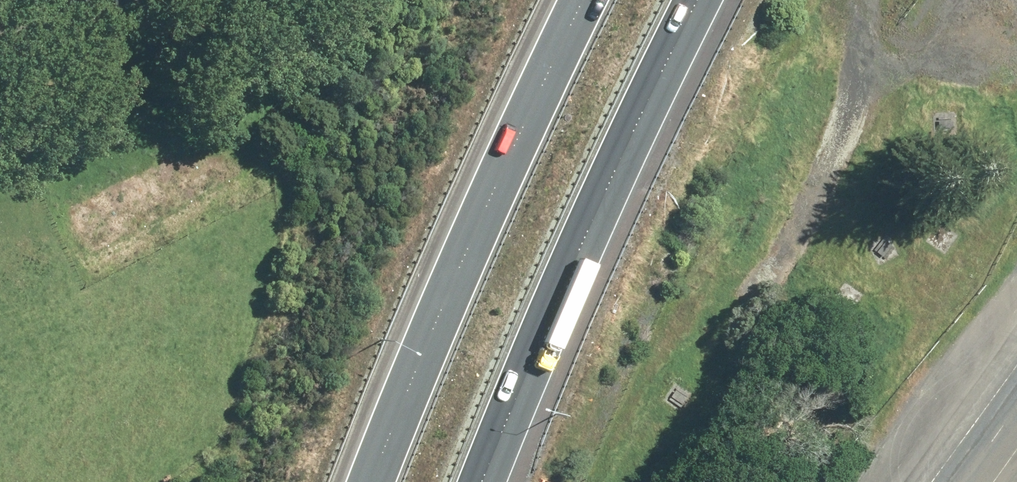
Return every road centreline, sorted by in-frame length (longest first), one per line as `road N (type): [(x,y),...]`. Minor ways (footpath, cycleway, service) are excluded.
road 1 (motorway): [(702,0),(583,227),(483,481)]
road 2 (motorway): [(373,481),(524,127),(589,0)]
road 3 (track): [(854,0),(847,117),(728,343)]
road 4 (unclassified): [(0,73),(178,0)]
road 5 (track): [(853,61),(913,55),(997,20)]

